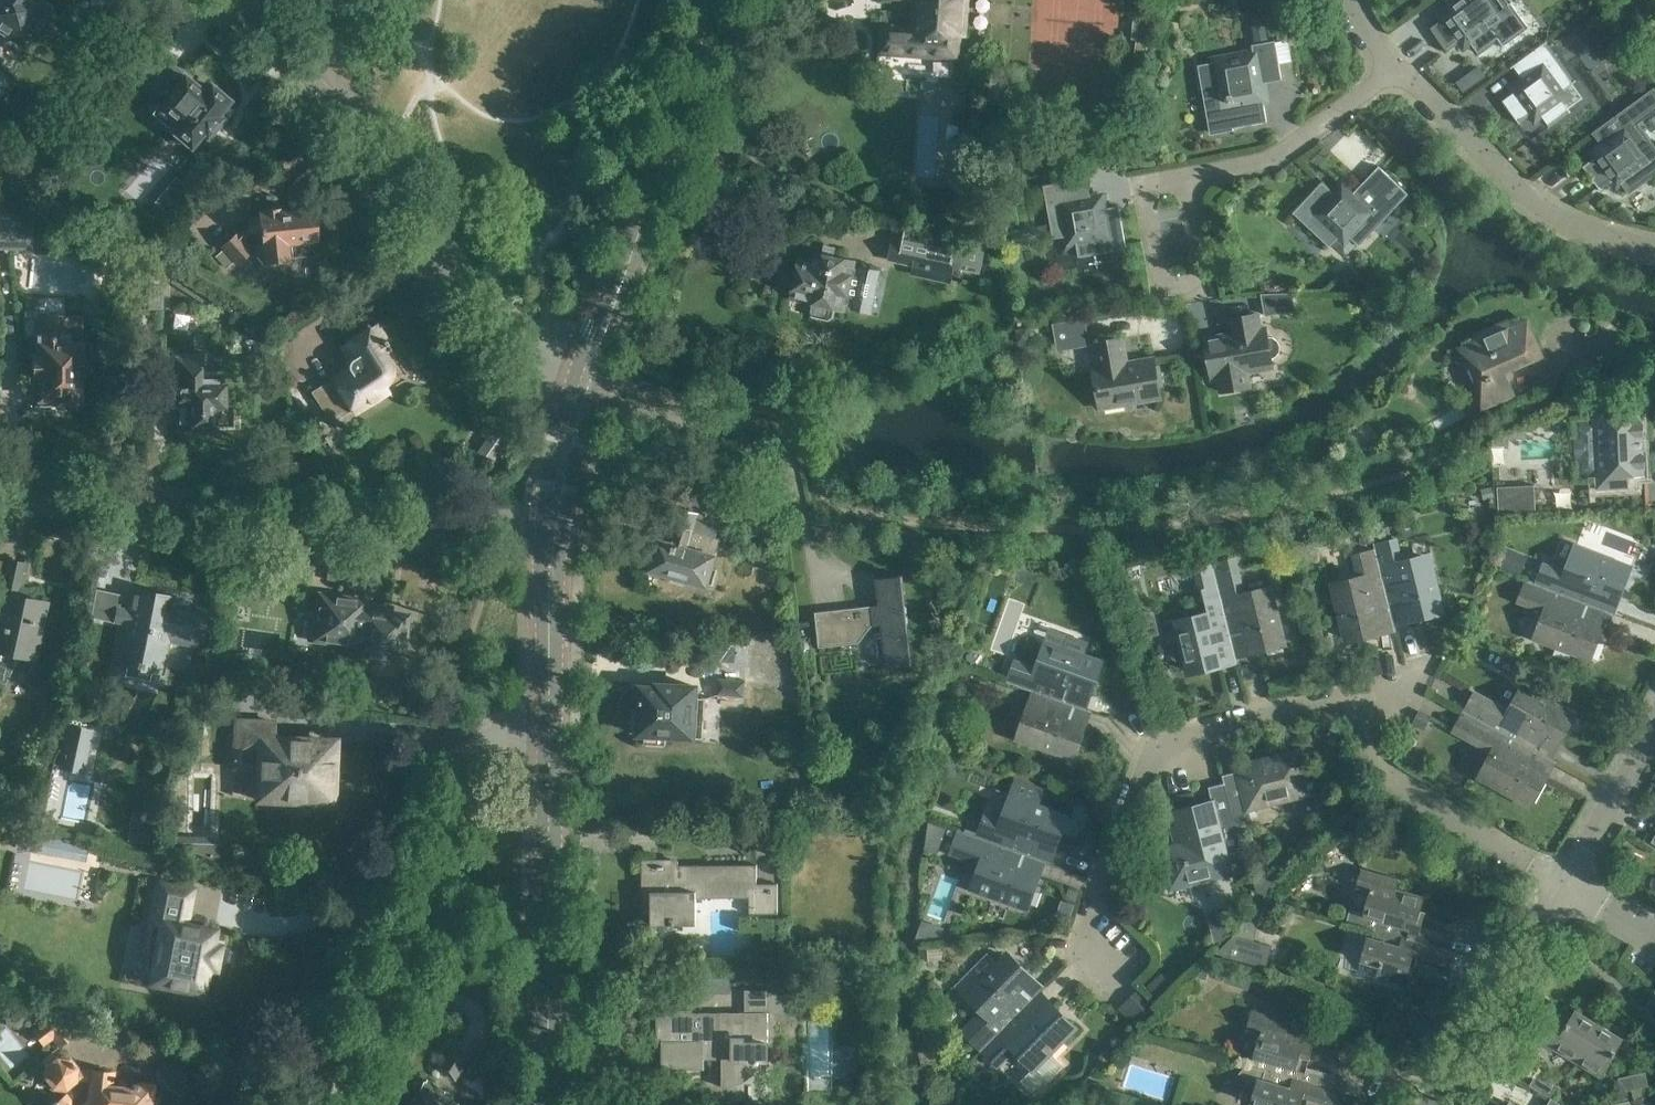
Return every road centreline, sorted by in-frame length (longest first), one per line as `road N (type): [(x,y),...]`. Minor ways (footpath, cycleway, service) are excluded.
road 1 (unclassified): [(1112,980),(1095,922),(1136,780),(1171,740),(1306,694),(1339,695),(1360,710),(1374,754),(1407,789),(1570,881)]
road 2 (residential): [(555,526),(269,511),(0,484)]
road 3 (residential): [(587,374),(502,321),(372,163),(319,84),(228,0)]
road 4 (residential): [(308,1104),(397,955),(464,756),(544,701)]
road 5 (tertiary): [(544,1104),(544,701)]
road 6 (tertiary): [(587,374),(710,0)]
road 7 (unclassified): [(1654,245),(1570,218),(1515,183),(1394,63)]
road 8 (residential): [(1430,1104),(1570,881)]
road 9 (unclassified): [(1394,63),(1299,141),(1253,164),(1192,177)]
road 10 (unclassified): [(1192,177),(1203,264),(1199,278),(1185,285),(1158,273),(1145,187)]
road 11 (unclassified): [(1570,881),(1654,707)]
road 12 (tertiary): [(544,701),(555,526)]
road 13 (tertiary): [(555,526),(587,374)]

